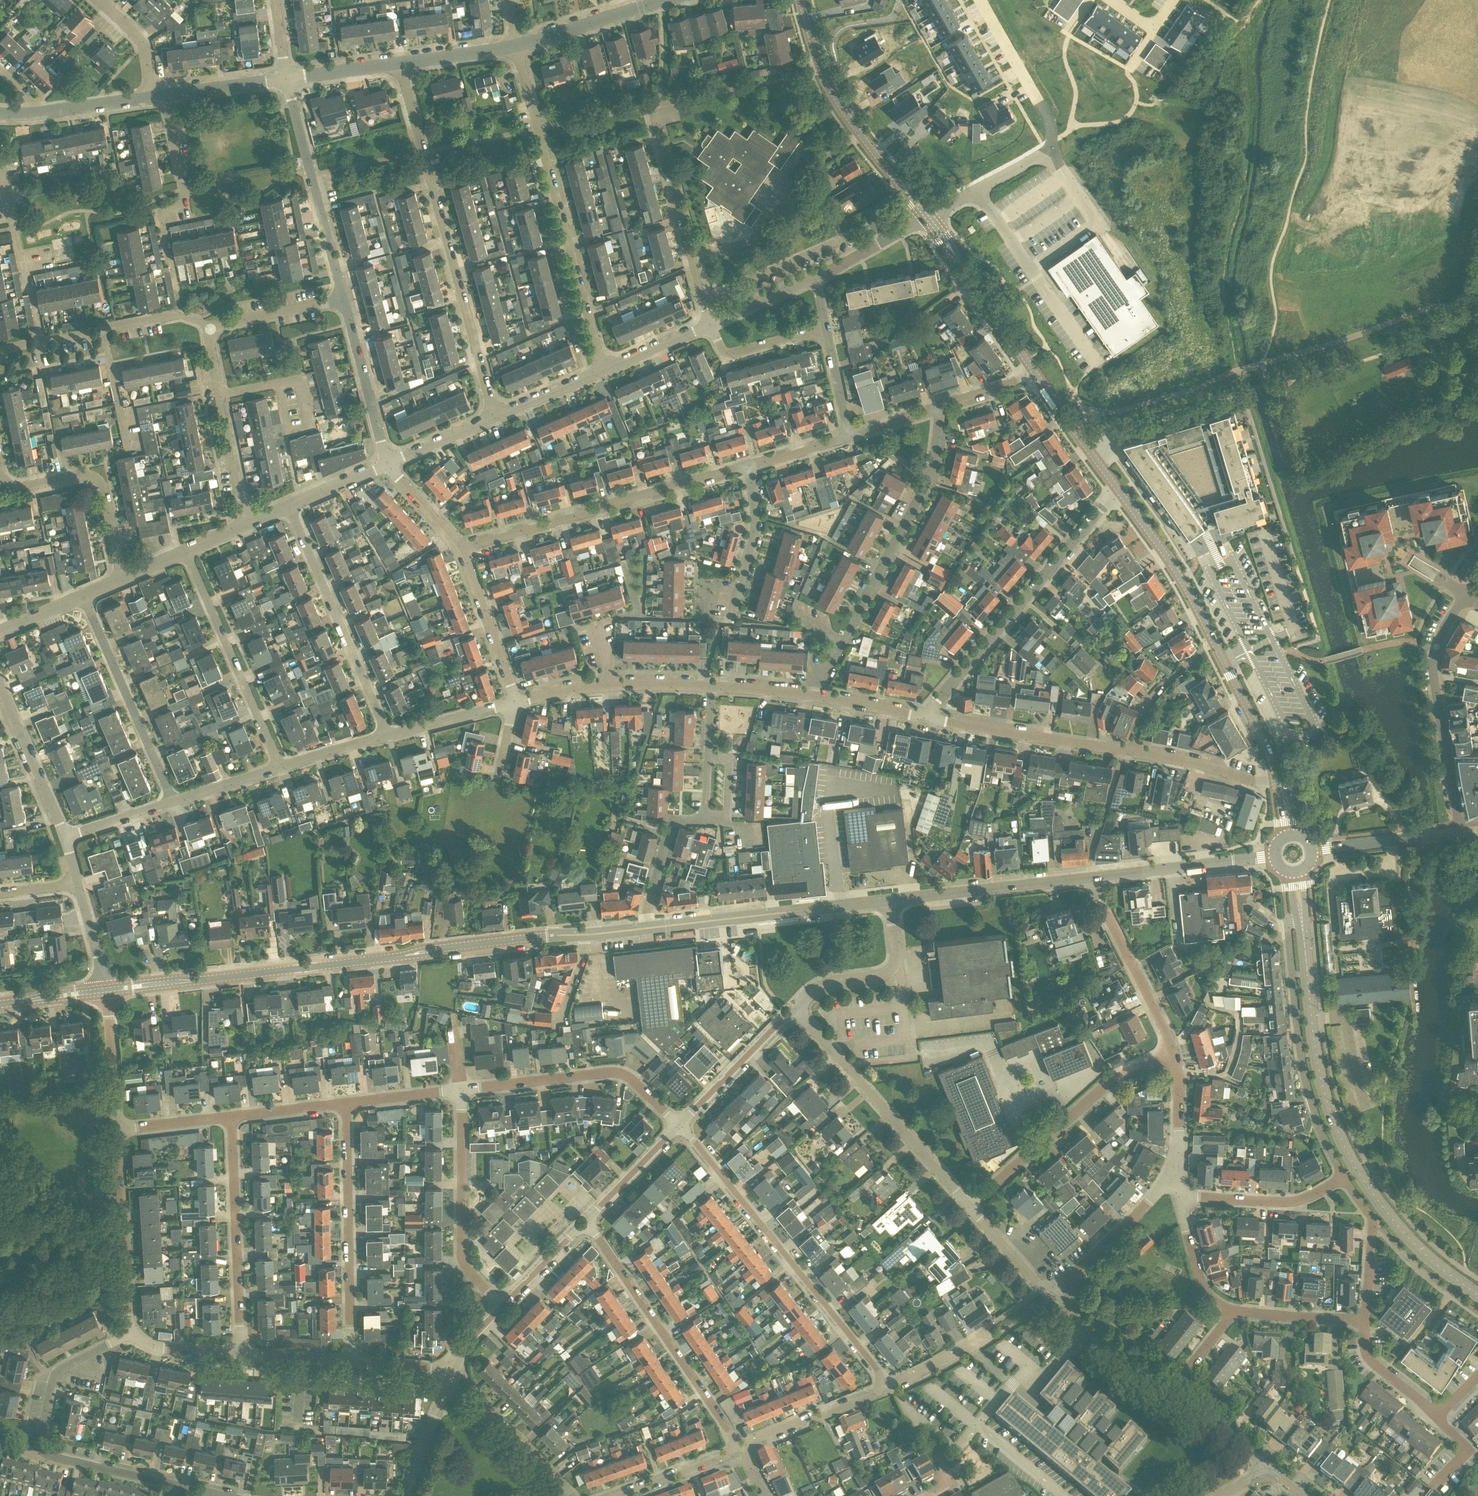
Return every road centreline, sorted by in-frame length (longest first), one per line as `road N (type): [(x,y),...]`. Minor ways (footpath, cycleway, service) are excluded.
road 1 (unclassified): [(106,991),(581,934)]
road 2 (secondary): [(1477,1296),(1405,1233),(1339,1135),(1316,1054),(1300,921)]
road 3 (track): [(1258,0),(1221,52),(1215,83),(1228,118),(1222,308),(1237,369)]
road 4 (residential): [(494,417),(400,63)]
road 5 (residential): [(602,370),(516,45)]
road 6 (residential): [(881,1386),(880,1372),(680,1124)]
road 7 (residential): [(928,717),(1119,490)]
road 8 (residential): [(463,547),(748,466)]
road 9 (residential): [(1300,921),(1287,923),(1303,1071),(1343,1178)]
road 10 (residential): [(587,1221),(733,1447)]
road 11 (residential): [(1462,832),(1433,659),(1439,634),(1477,578)]
road 12 (residential): [(972,1205),(794,1007)]
road 13 (residential): [(351,1363),(346,1104)]
road 14 (residential): [(1174,1054),(1114,1080),(972,1205)]
road 15 (secondary): [(929,216),(827,79),(803,0)]
road 16 (residential): [(387,734),(289,505)]
road 17 (residential): [(178,314),(159,216),(178,214),(185,201),(163,94)]
road 18 (unclassified): [(648,926),(889,900)]
road 19 (residential): [(279,767),(185,549)]
road 20 (residential): [(680,1124),(614,1072),(462,1091)]
road 21 (residential): [(240,1354),(231,1117)]
road 22 (residential): [(502,1306),(462,1257),(462,1091)]
road 23 (residential): [(173,801),(84,595)]
road 24 (residential): [(343,297),(286,80)]
road 25 (residential): [(122,577),(102,483),(83,475),(14,486),(0,466)]
road 26 (residential): [(130,1336),(115,1130)]
road 27 (unclassified): [(889,900),(1094,877)]
road 28 (residential): [(1131,750),(928,717)]
road 29 (residential): [(703,299),(869,226),(890,238)]
road 30 (residential): [(703,299),(659,105)]
road 31 (residential): [(1174,1054),(1094,877)]
road 32 (secondary): [(1036,375),(929,216)]
road 33 (residential): [(841,641),(933,473)]
road 34 (residential): [(212,1493),(38,1455),(39,1444)]
road 35 (unclassified): [(794,1007),(830,982),(889,973),(898,961),(889,900)]
road 36 (unclassified): [(1094,877),(1270,853)]
road 37 (secondary): [(1213,640),(1119,490)]
road 38 (residential): [(388,464),(343,297)]
road 39 (residential): [(1049,1294),(1177,1178)]
road 40 (residential): [(980,0),(1047,116),(1048,153)]
road 41 (residential): [(1179,1196),(1287,1203),(1343,1178)]
road 42 (residential): [(65,837),(0,685)]
road 43 (unclassified): [(680,1124),(794,1007)]
road 44 (residential): [(514,702),(463,547)]
road 45 (residential): [(609,683),(596,624),(637,612),(624,559)]
road 46 (residential): [(1172,1391),(1049,1294)]
road 47 (residential): [(730,618),(755,527),(748,466)]
road 48 (residential): [(39,1444),(53,1379),(130,1336)]
road 49 (unclassified): [(1309,852),(1462,832)]
road 50 (secondary): [(1276,779),(1213,640)]
road 51 (unclassified): [(516,45),(662,1)]
road 52 (residential): [(1343,1178),(1373,1219),(1365,1319)]
road 53 (residential): [(747,1450),(881,1386)]
road 54 (residential): [(1276,779),(1131,750)]
road 55 (residential): [(648,926),(673,819),(705,819)]
road 56 (secondary): [(1119,490),(1036,375)]
road 57 (residential): [(1131,750),(1153,694),(1213,640)]
road 58 (residential): [(115,1130),(106,991)]
road 59 (residential): [(343,297),(210,326)]
road 60 (residential): [(929,216),(1048,153)]
road 61 (unclassified): [(587,1221),(680,1124)]
road 62 (residential): [(1232,1310),(1365,1319)]
road 63 (residential): [(824,328),(732,354),(711,323)]
road 64 (residential): [(248,523),(218,394)]
road 65 (residential): [(387,734),(514,702)]
road 66 (residential): [(1365,1319),(1371,1361),(1438,1418)]
road 67 (residential): [(276,383),(286,435),(312,428),(301,379)]
road 68 (residential): [(1232,1310),(1206,1287),(1179,1196)]
road 69 (residential): [(129,452),(103,328)]
road 70 (residential): [(617,1495),(733,1447)]
road 71 (residential): [(1177,1178),(1174,1054)]
road 72 (unclassified): [(163,94),(286,80)]
road 73 (unclassified): [(502,1306),(587,1221)]

